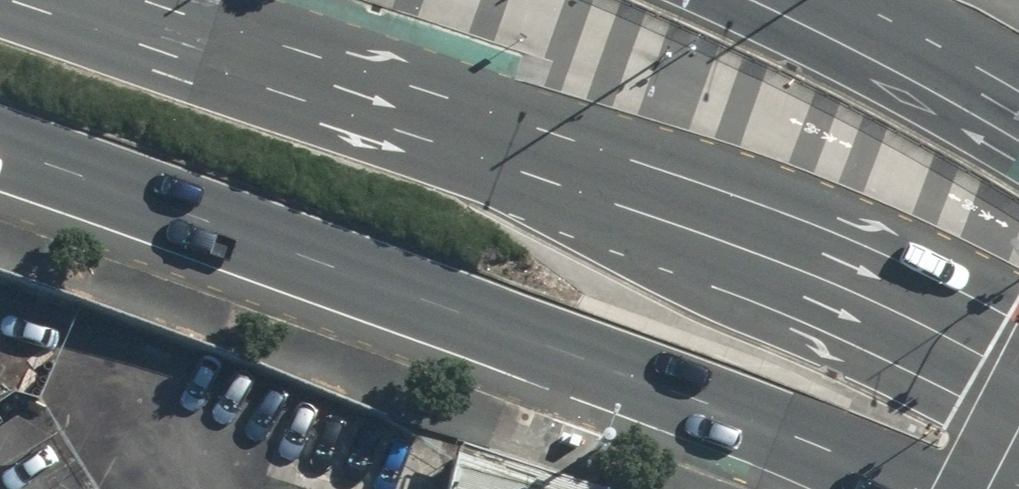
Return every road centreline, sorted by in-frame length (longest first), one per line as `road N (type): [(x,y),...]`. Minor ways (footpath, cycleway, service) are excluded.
road 1 (primary): [(50,0),(506,139),(1018,317)]
road 2 (primary): [(912,488),(839,449),(0,158)]

